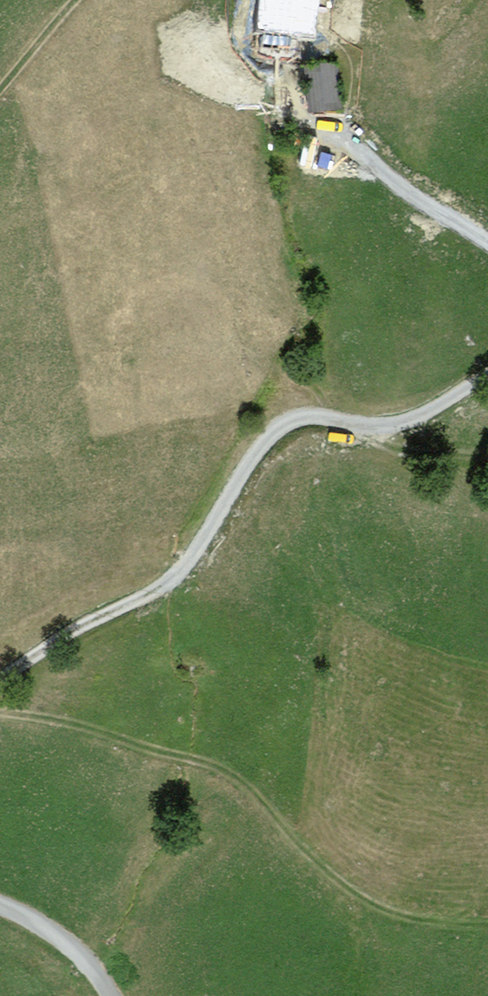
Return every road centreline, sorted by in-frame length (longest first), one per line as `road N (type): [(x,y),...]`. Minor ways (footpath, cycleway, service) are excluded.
road 1 (track): [(0,687),(157,590),(198,554),(246,464),(287,420),(392,425),(487,377)]
road 2 (track): [(487,242),(315,122)]
road 3 (unclassified): [(111,995),(72,953),(0,911)]

